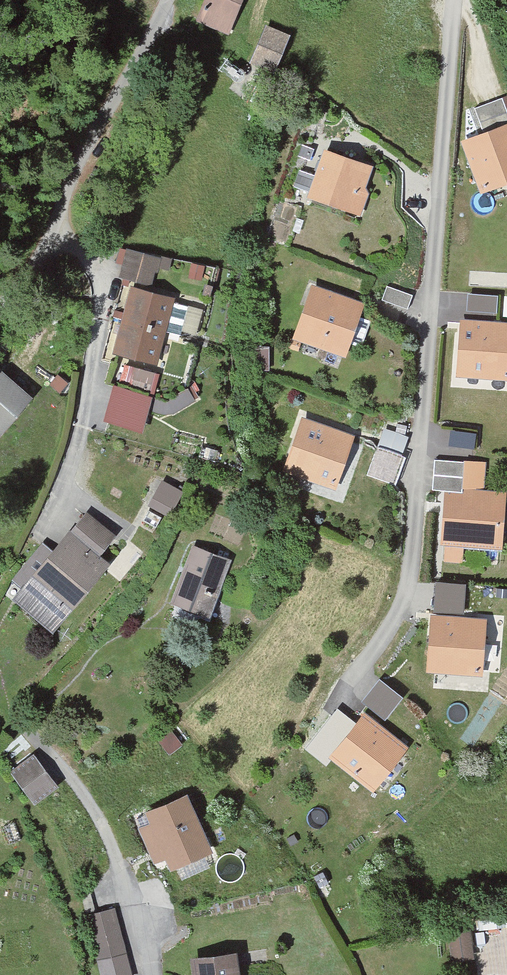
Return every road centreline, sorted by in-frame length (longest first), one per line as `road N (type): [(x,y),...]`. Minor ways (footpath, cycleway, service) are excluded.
road 1 (residential): [(454,0),(413,560),(389,630),(314,741)]
road 2 (residential): [(0,317),(42,260),(171,0)]
road 3 (residential): [(152,974),(105,832),(27,730)]

